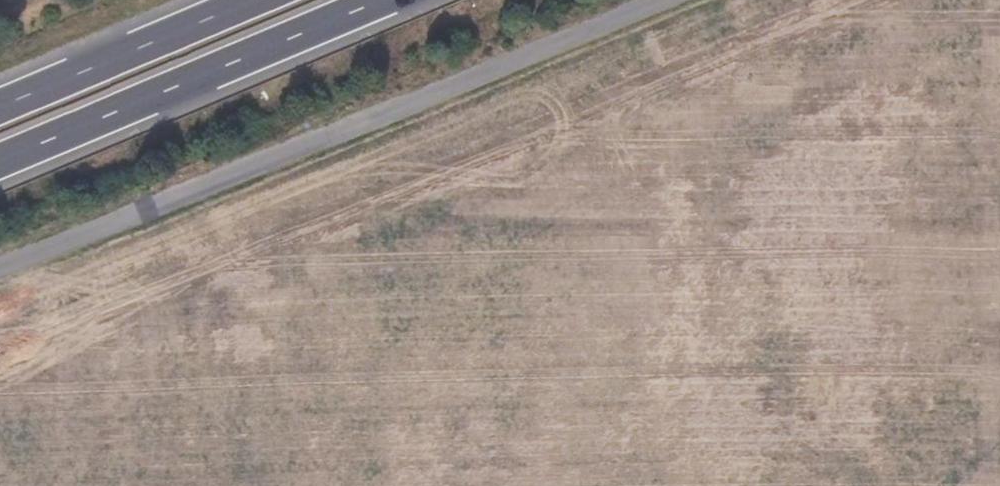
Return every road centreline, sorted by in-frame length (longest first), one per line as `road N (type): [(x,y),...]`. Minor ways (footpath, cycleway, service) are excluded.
road 1 (trunk): [(0,161),(382,0)]
road 2 (trunk): [(252,0),(0,106)]

